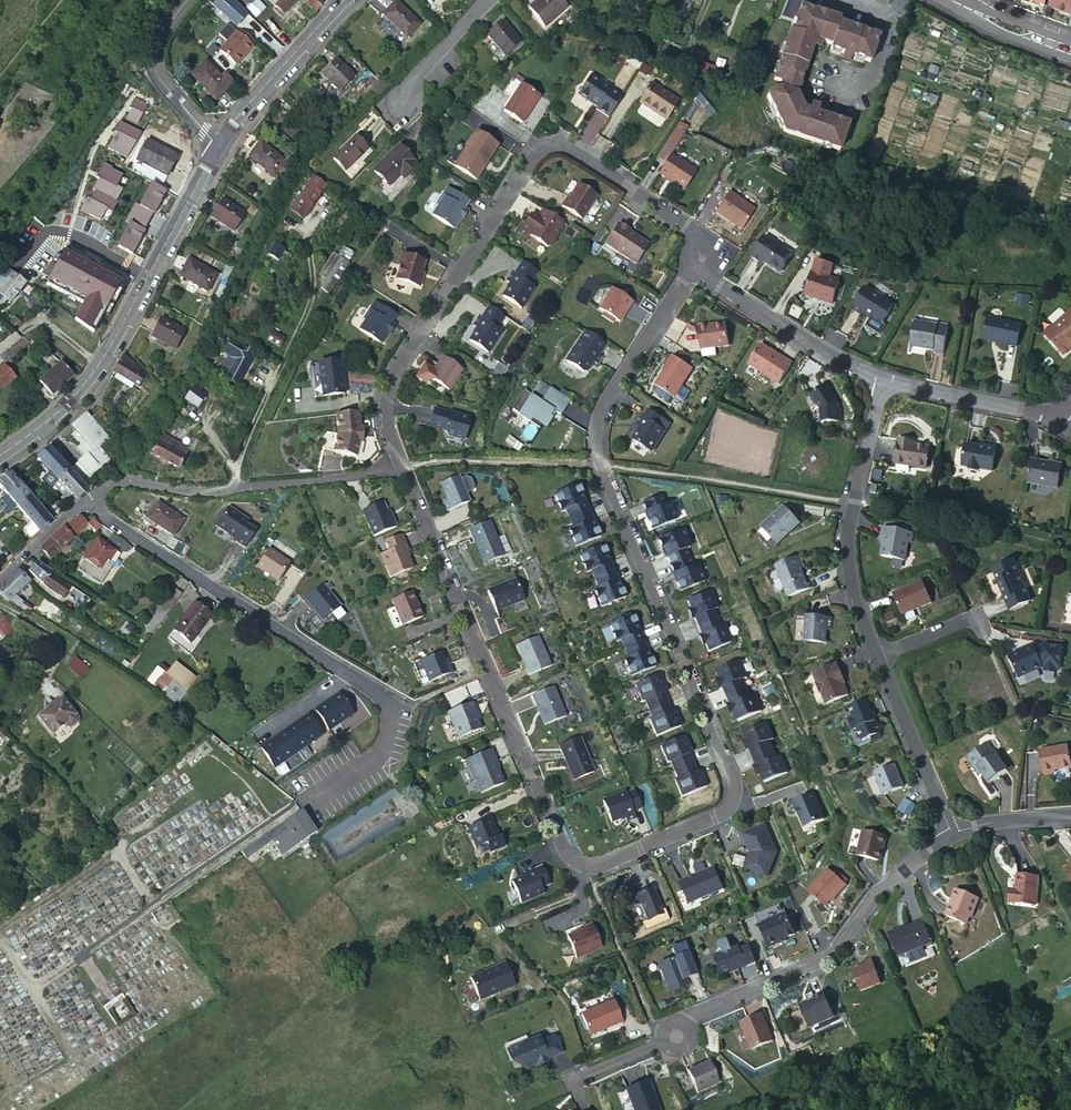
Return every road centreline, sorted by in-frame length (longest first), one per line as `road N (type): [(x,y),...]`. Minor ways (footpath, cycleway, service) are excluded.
road 1 (residential): [(692,268),(606,401),(596,436),(604,476),(733,780),(726,811),(601,865),(570,857),(402,467)]
road 2 (residential): [(402,467),(386,410),(393,377),(540,149),(569,147),(710,242),(692,268)]
road 3 (residential): [(952,835),(888,886),(840,952),(573,1081)]
road 4 (tertiary): [(0,455),(88,379),(218,145)]
road 5 (residential): [(84,505),(374,689),(391,710)]
road 6 (unclassified): [(84,505),(109,484),(126,481),(215,492),(402,467)]
road 7 (residential): [(884,380),(849,526),(851,578),(878,656)]
road 8 (residential): [(692,268),(884,380)]
road 9 (residential): [(878,656),(952,835)]
road 10 (tertiary): [(218,145),(344,0)]
road 11 (unclassified): [(218,145),(156,70),(160,34),(187,0)]
road 12 (residential): [(884,380),(1055,419)]
road 13 (residential): [(487,0),(389,118)]
road 14 (residential): [(1070,815),(952,835)]

